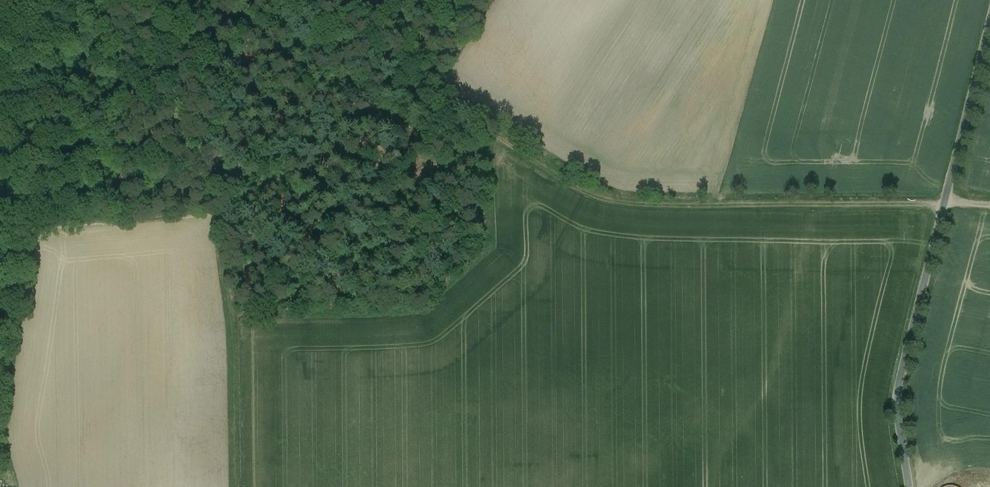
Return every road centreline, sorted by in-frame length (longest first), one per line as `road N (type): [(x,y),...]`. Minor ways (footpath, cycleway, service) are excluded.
road 1 (unclassified): [(909,486),(896,398),(989,23)]
road 2 (track): [(0,372),(54,0)]

